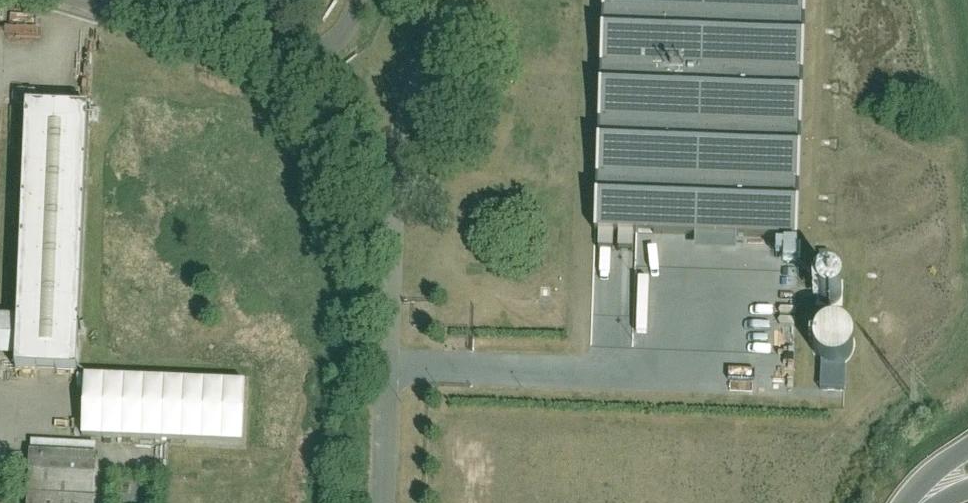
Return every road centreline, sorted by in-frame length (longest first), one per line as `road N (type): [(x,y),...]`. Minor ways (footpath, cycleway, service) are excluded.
road 1 (residential): [(82,0),(293,58),(337,41),(364,0)]
road 2 (residential): [(384,502),(394,303)]

